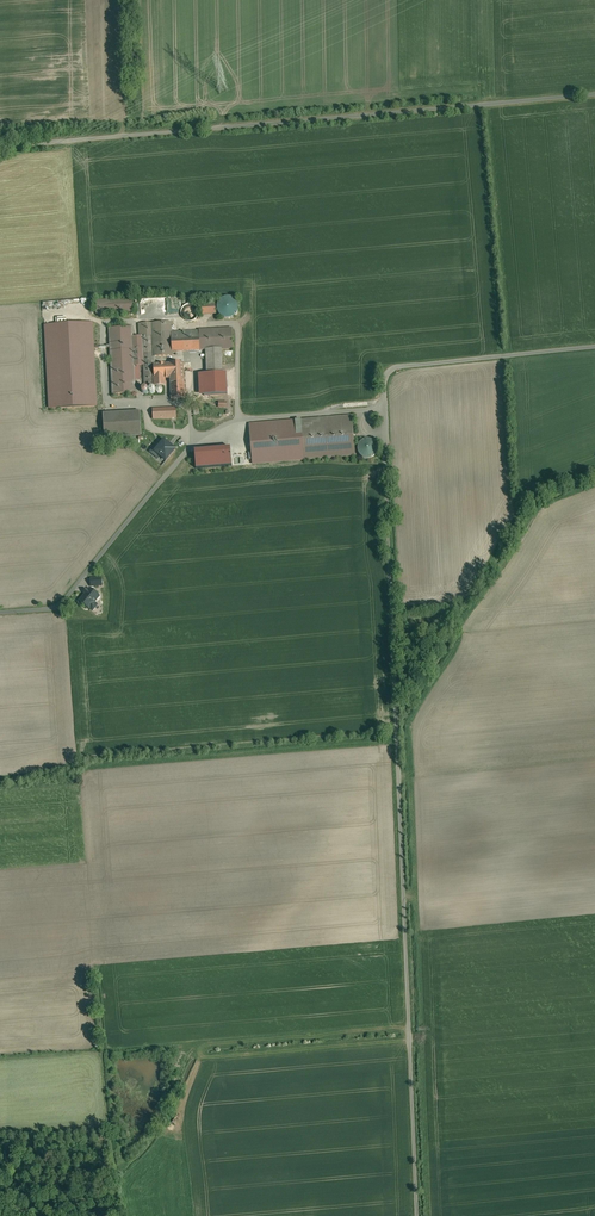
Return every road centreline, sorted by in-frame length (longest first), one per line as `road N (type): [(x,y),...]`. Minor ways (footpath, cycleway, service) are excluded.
road 1 (unclassified): [(385,409),(419,1215)]
road 2 (unclassified): [(594,95),(0,148)]
road 3 (unclassified): [(385,409),(213,430),(193,444),(65,600),(51,609),(0,613)]
road 4 (unclassified): [(594,348),(395,368),(385,380),(385,409)]
road 5 (track): [(70,142),(80,289)]

